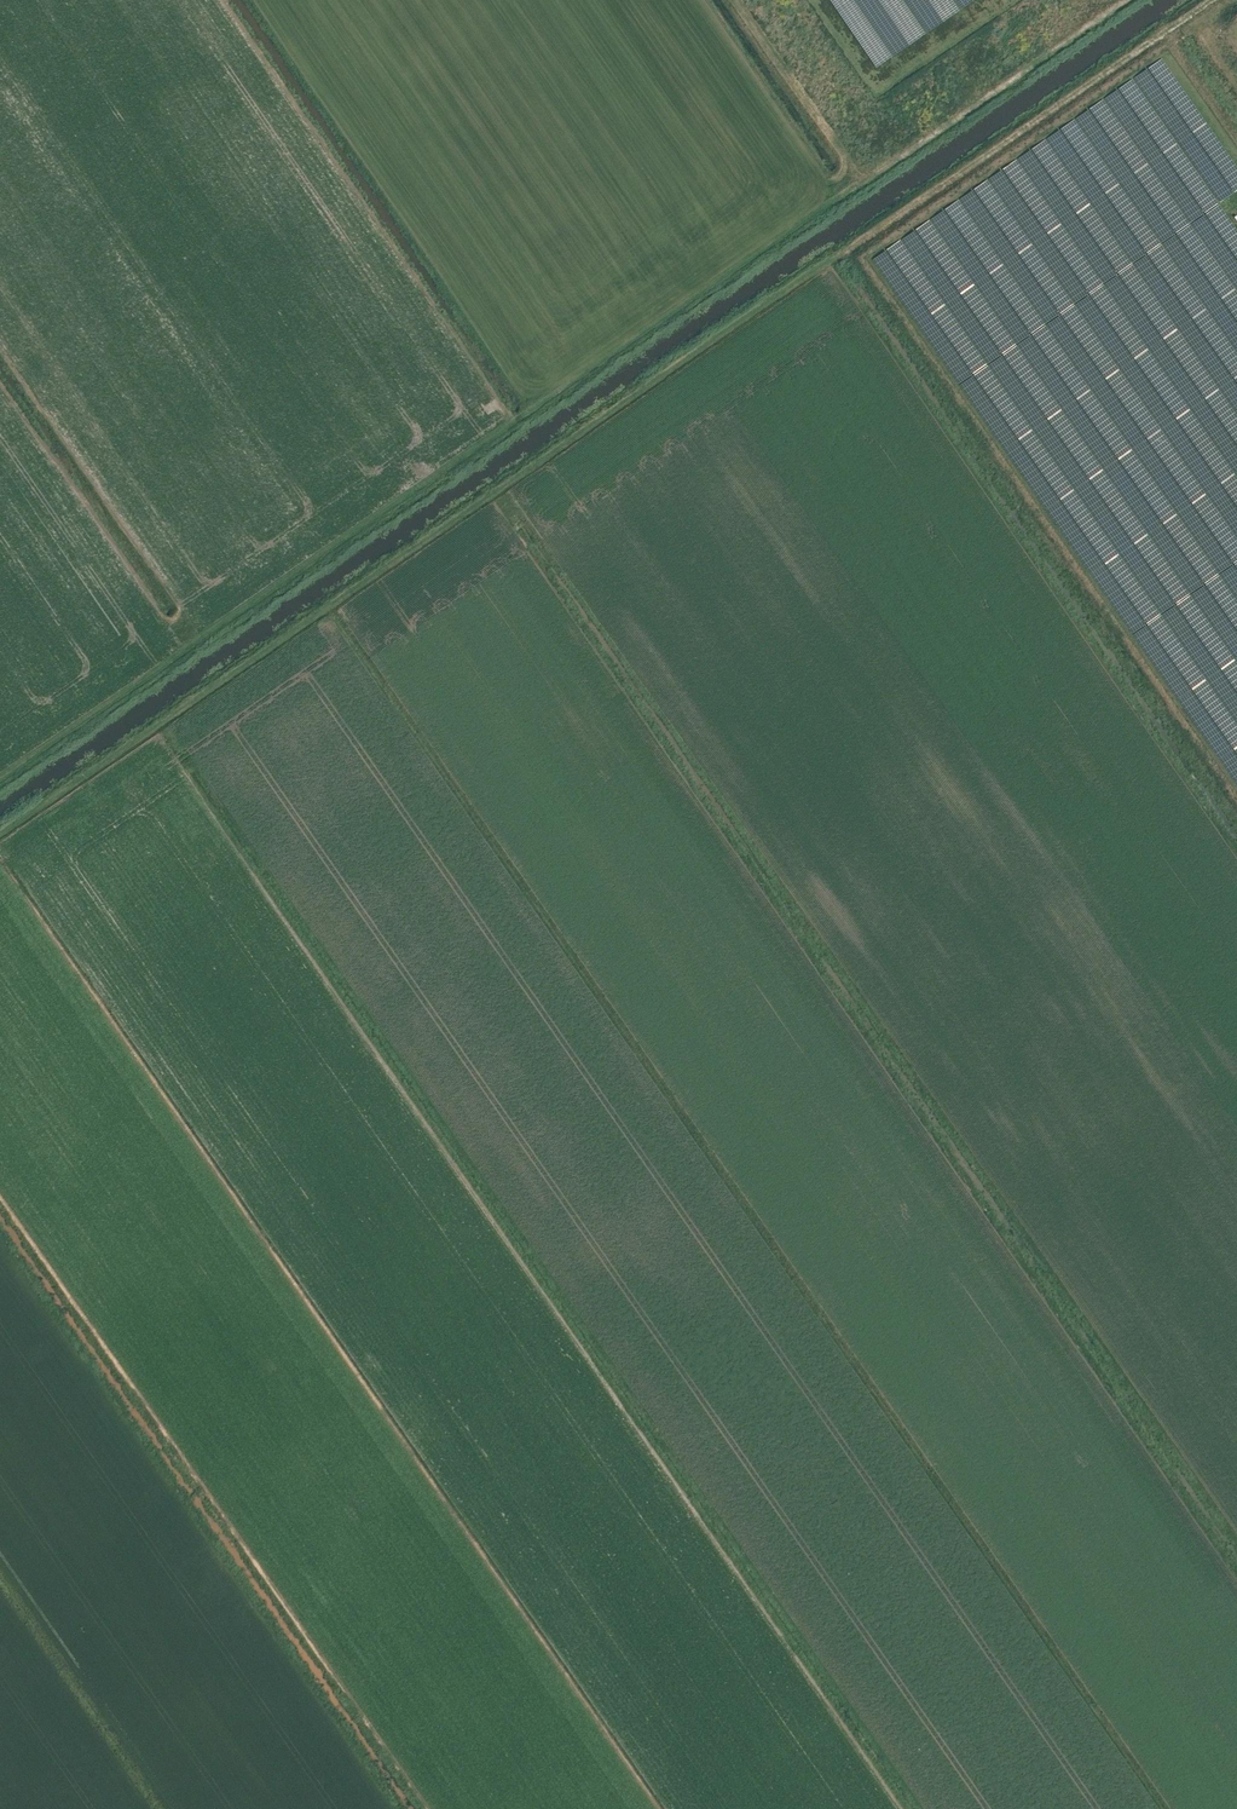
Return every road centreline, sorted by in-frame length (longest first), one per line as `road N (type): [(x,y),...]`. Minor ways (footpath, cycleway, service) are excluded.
road 1 (track): [(0,771),(1115,0)]

